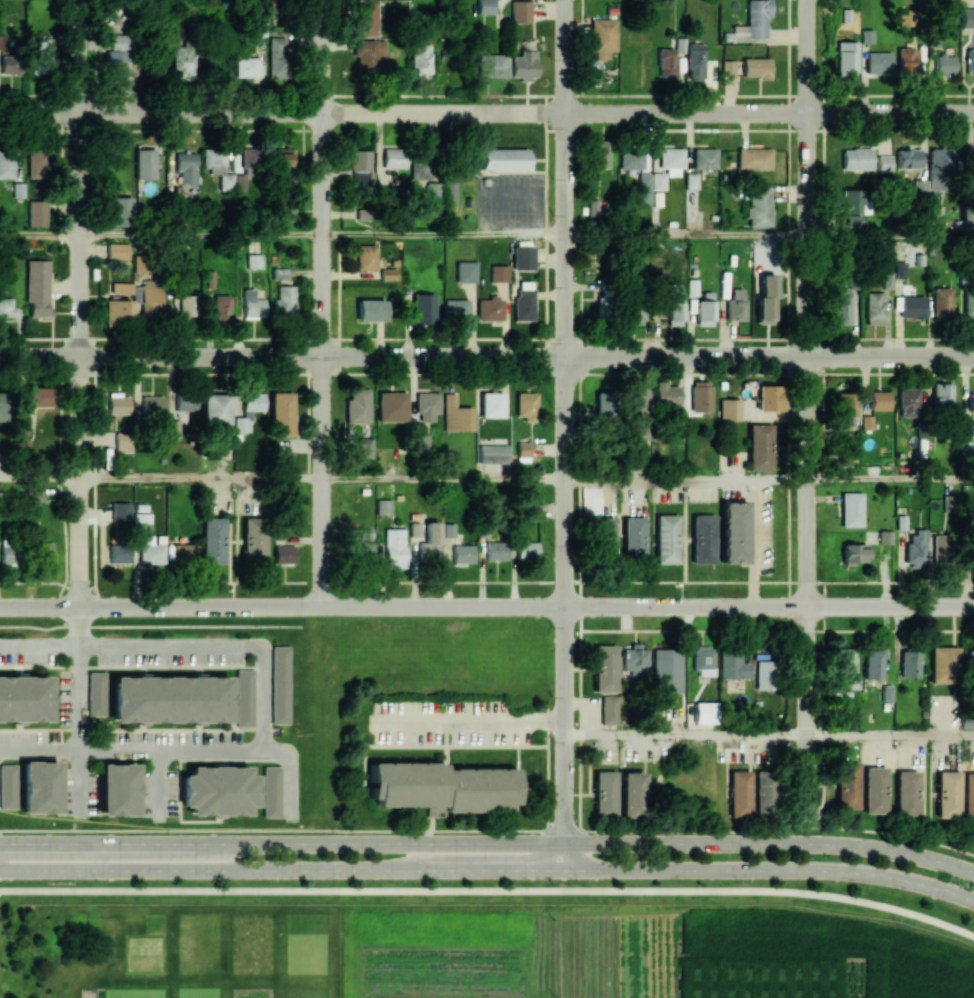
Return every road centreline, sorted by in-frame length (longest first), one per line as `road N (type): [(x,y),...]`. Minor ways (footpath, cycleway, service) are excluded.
road 1 (residential): [(806,820),(806,113)]
road 2 (residential): [(324,112),(973,113)]
road 3 (residential): [(0,604),(565,607)]
road 4 (secondary): [(0,870),(562,869)]
road 5 (secondary): [(562,842),(0,842)]
road 6 (residential): [(321,605),(324,112)]
road 7 (residential): [(78,604),(78,112)]
road 8 (residential): [(562,842),(566,357)]
road 9 (secondary): [(562,869),(843,871),(973,900)]
road 10 (secondary): [(973,871),(845,844),(562,842)]
road 11 (residential): [(565,607),(973,606)]
road 12 (residential): [(566,357),(973,356)]
road 13 (residential): [(0,112),(324,112)]
road 14 (residential): [(0,355),(322,353)]
road 15 (residential): [(322,353),(566,357)]
road 16 (residential): [(566,357),(567,113)]
road 17 (residential): [(78,815),(78,604)]

